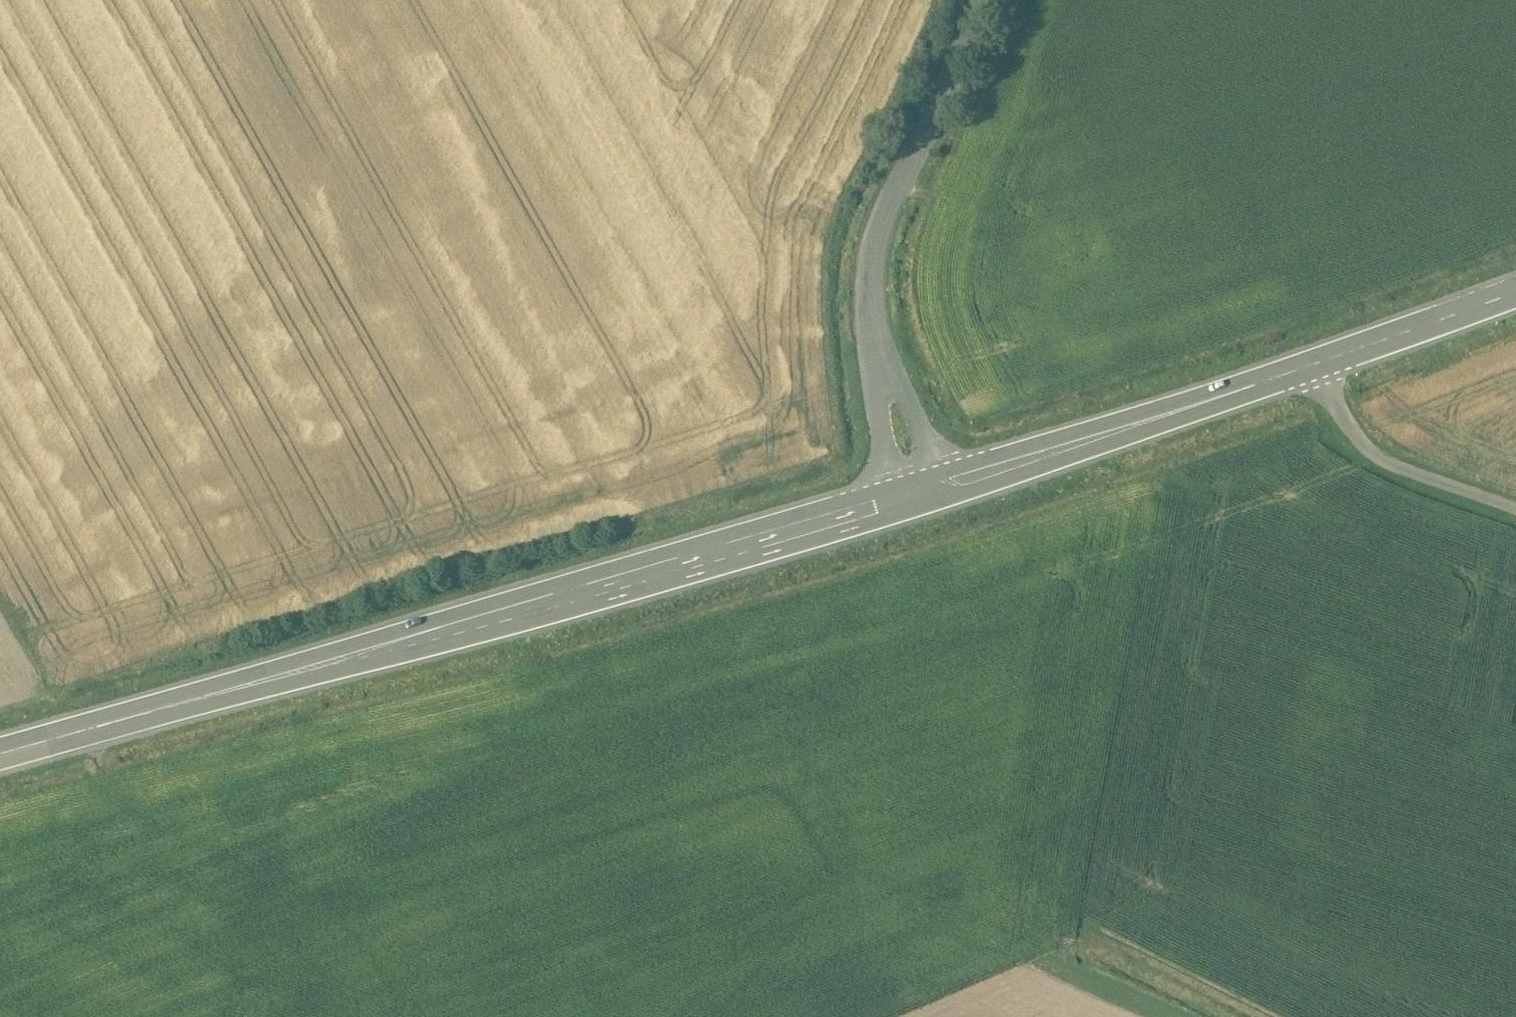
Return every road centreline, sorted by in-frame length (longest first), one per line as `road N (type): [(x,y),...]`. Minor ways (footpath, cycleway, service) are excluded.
road 1 (secondary): [(0,754),(920,490)]
road 2 (unclassified): [(980,0),(883,233),(872,284),(876,349),(920,490)]
road 3 (secondary): [(920,490),(1312,366)]
road 4 (unclassified): [(1515,510),(1379,458),(1312,366)]
road 5 (secondary): [(1312,366),(1515,292)]

